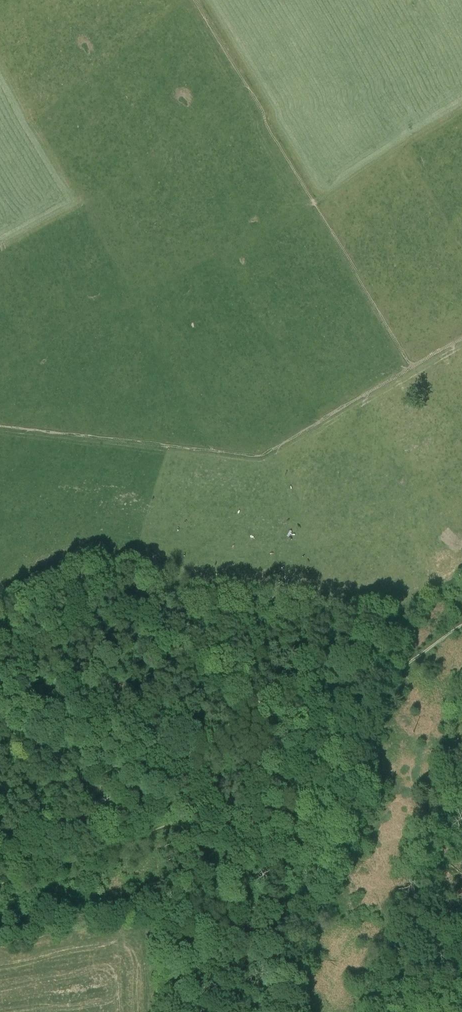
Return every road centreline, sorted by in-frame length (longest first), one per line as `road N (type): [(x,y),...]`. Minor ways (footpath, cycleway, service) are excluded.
road 1 (track): [(226,802),(311,716),(461,630)]

